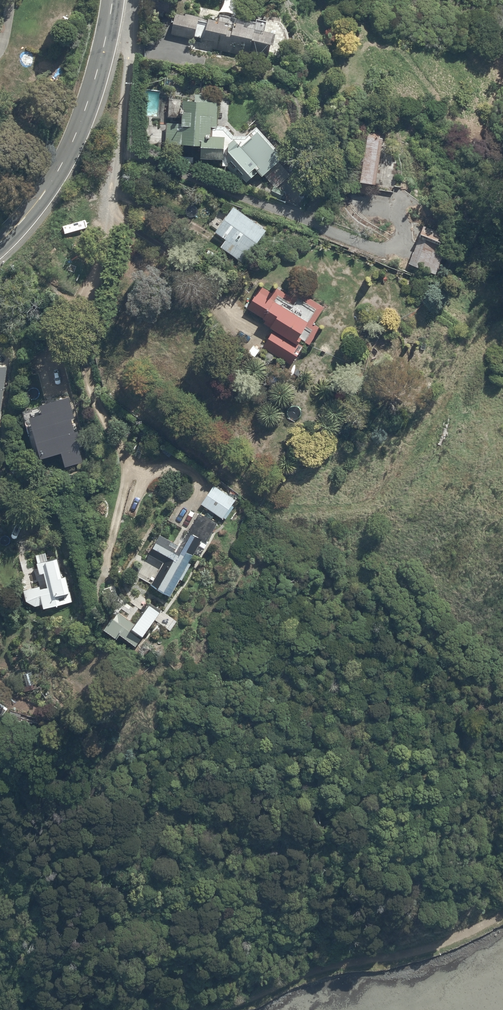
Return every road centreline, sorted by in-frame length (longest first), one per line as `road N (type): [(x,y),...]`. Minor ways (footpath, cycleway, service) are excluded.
road 1 (track): [(502,913),(414,953),(334,965),(202,1009)]
road 2 (secondary): [(0,242),(31,211),(68,152),(112,0)]

